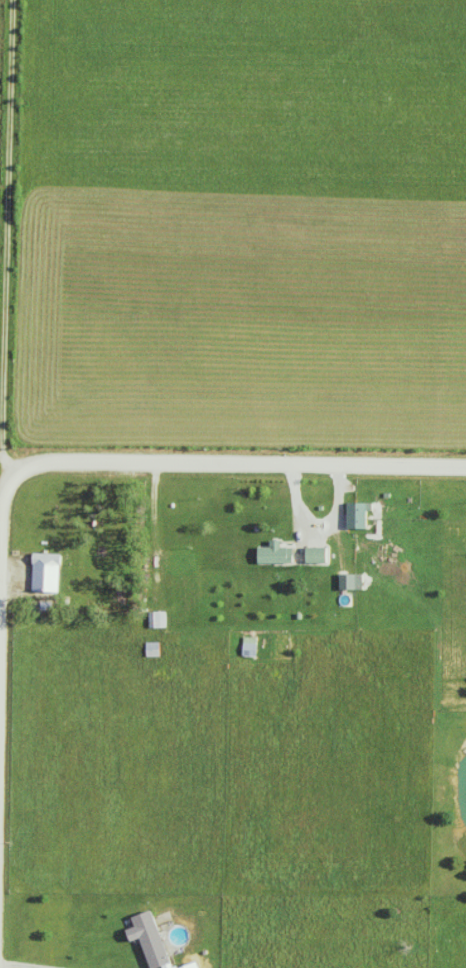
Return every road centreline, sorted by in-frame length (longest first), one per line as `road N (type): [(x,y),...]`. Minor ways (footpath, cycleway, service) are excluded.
road 1 (residential): [(0,571),(3,502),(11,476),(32,461),(103,453),(465,459)]
road 2 (residential): [(11,476),(5,450),(16,0)]

